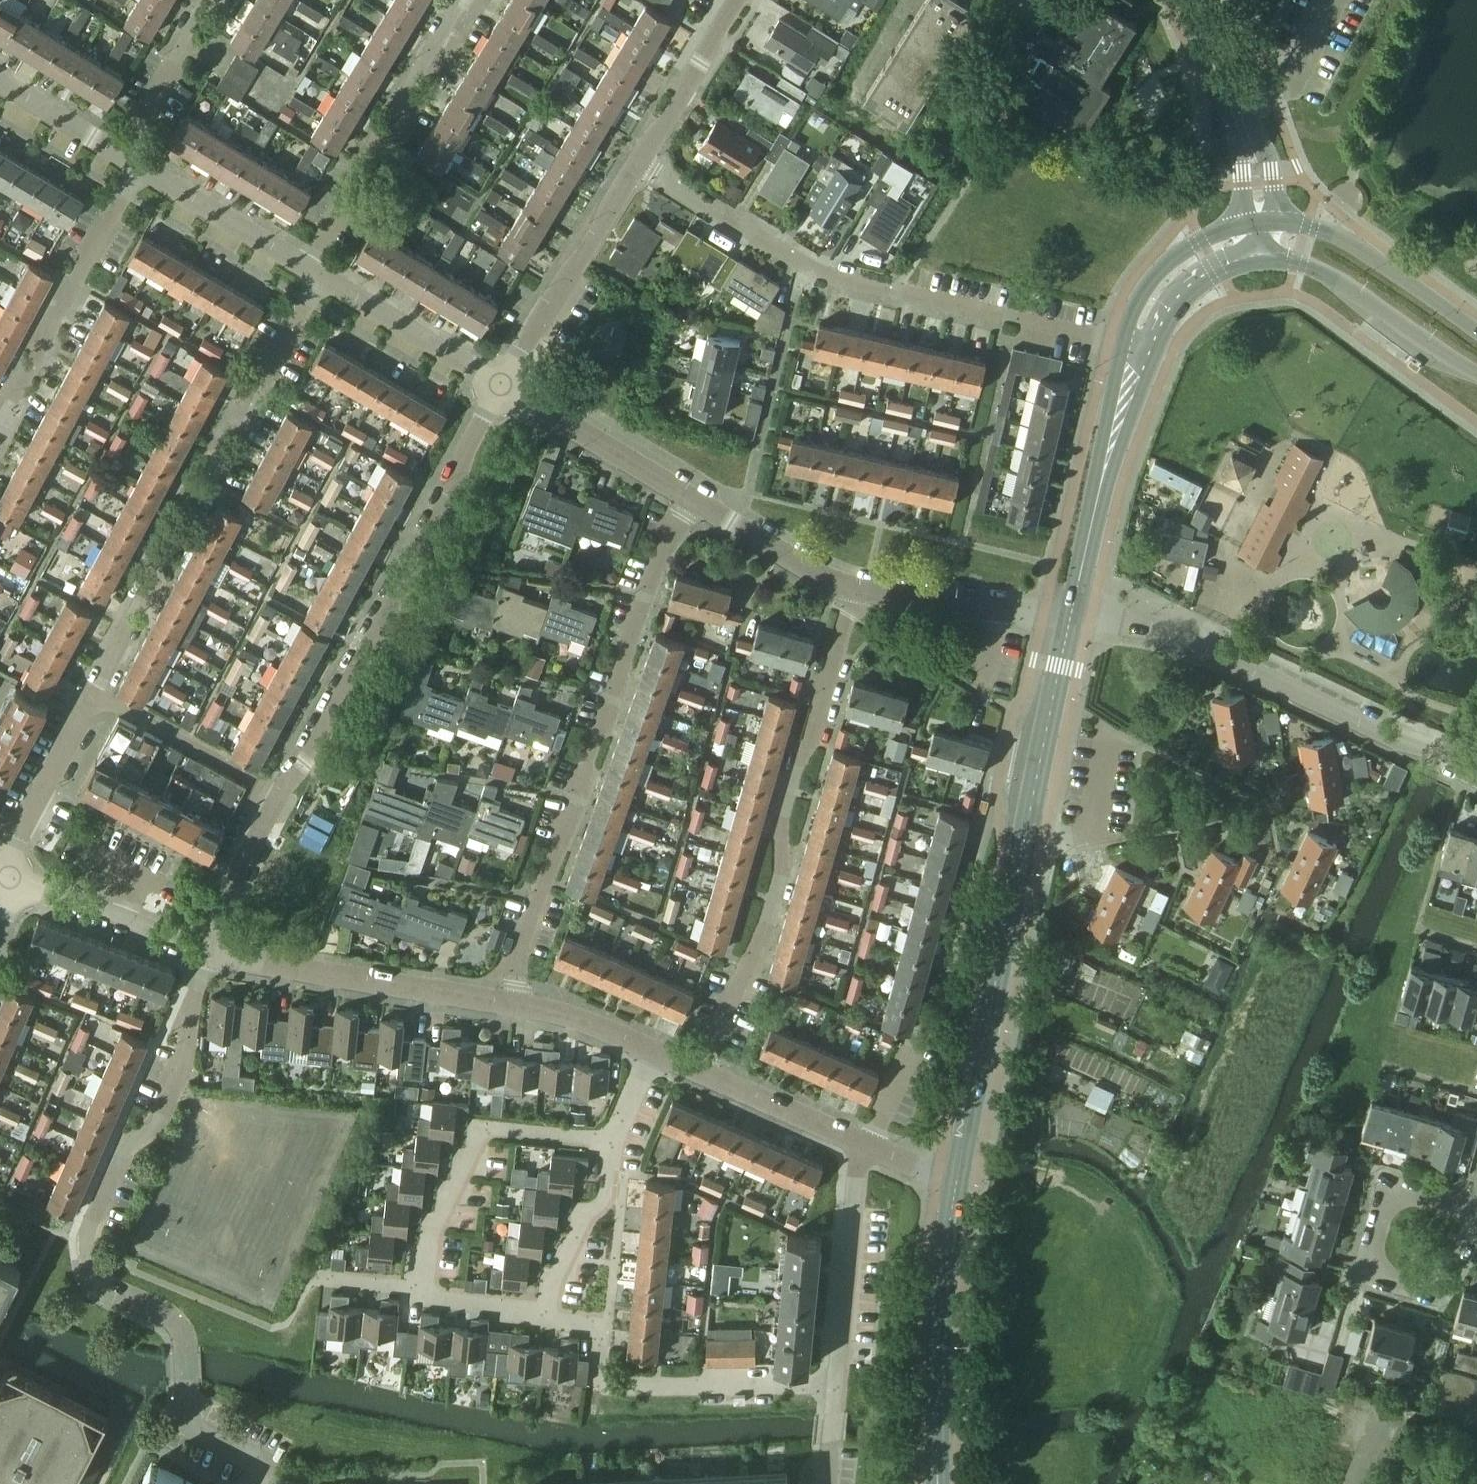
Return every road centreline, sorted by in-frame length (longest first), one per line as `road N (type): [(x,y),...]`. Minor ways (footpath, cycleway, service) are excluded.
road 1 (residential): [(256,1483),(266,1462),(189,1423),(184,1335),(171,1318),(106,1289),(87,1241),(121,1158),(157,1125),(192,1032),(200,948)]
road 2 (tertiary): [(954,1180),(1071,614)]
road 3 (residential): [(511,1004),(521,938),(688,500)]
road 4 (residential): [(1120,342),(828,275),(639,167)]
road 5 (residential): [(699,1073),(775,900),(779,824),(853,591)]
road 6 (residential): [(92,694),(322,276)]
road 7 (residential): [(277,788),(317,741),(437,486),(498,383)]
road 8 (residential): [(541,1314),(441,1302),(420,1289),(425,1245),(477,1128),(611,1141)]
road 9 (residential): [(1476,770),(1187,640),(1092,613)]
road 10 (residential): [(511,1004),(200,948)]
road 11 (residential): [(307,266),(393,129),(461,0)]
road 12 (tertiary): [(935,1483),(954,1180)]
road 13 (residential): [(1476,1240),(1464,1244),(1427,1289),(1379,1275),(1372,1251),(1390,1190),(1476,1204)]
road 14 (residential): [(0,412),(141,165)]
road 15 (residential): [(498,383),(639,167)]
road 16 (tertiary): [(1259,254),(1337,280),(1476,374)]
road 17 (tertiary): [(1476,329),(1347,241),(1306,224),(1258,222)]
road 18 (residential): [(834,1385),(858,1143)]
road 19 (residential): [(601,1369),(622,1386),(834,1385)]
road 20 (residential): [(688,500),(498,383)]
road 21 (residential): [(277,788),(92,694)]
road 22 (residential): [(6,881),(16,836),(92,694)]
road 23 (residential): [(498,383),(322,276)]
road 24 (residential): [(200,948),(6,881)]
road 25 (tertiary): [(1089,535),(1151,347)]
road 26 (tertiary): [(1120,342),(1089,535)]
road 27 (residential): [(307,266),(141,165)]
road 28 (tertiary): [(1258,222),(1202,239),(1154,274),(1120,342)]
road 29 (residential): [(639,167),(737,0)]
road 30 (residential): [(541,1314),(581,1221),(601,1200),(611,1141)]
road 31 (residential): [(853,591),(688,500)]
road 32 (residential): [(200,948),(277,788)]
road 33 (residential): [(120,152),(207,0)]
road 34 (residential): [(858,1143),(699,1073)]
road 35 (residential): [(1015,613),(853,591)]
road 36 (residential): [(1234,106),(1292,78),(1331,0)]
road 37 (tertiary): [(1151,347),(1176,299),(1218,267),(1259,254)]
road 38 (residential): [(650,1048),(564,1014),(511,1004)]
road 39 (residential): [(120,152),(0,80)]

